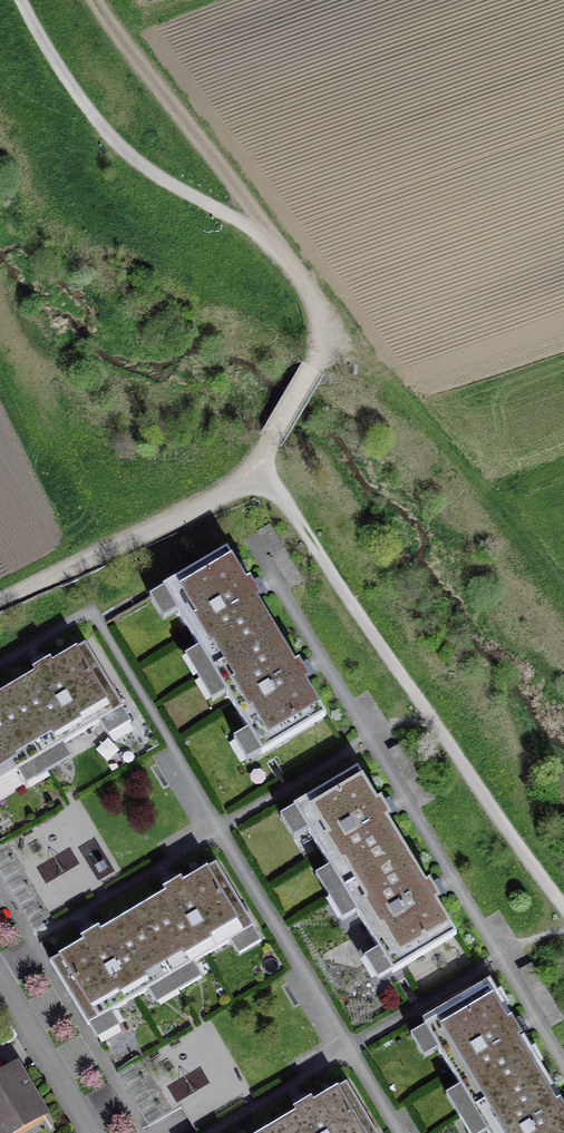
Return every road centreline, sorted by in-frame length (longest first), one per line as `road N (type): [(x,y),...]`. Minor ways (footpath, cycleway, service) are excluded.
road 1 (track): [(258,477),(320,353),(317,298),(286,258),(128,155),(79,97),(19,0)]
road 2 (track): [(258,477),(310,537),(563,905)]
road 3 (track): [(97,0),(286,258)]
road 4 (track): [(0,601),(258,477)]
road 5 (residential): [(91,1132),(0,981)]

